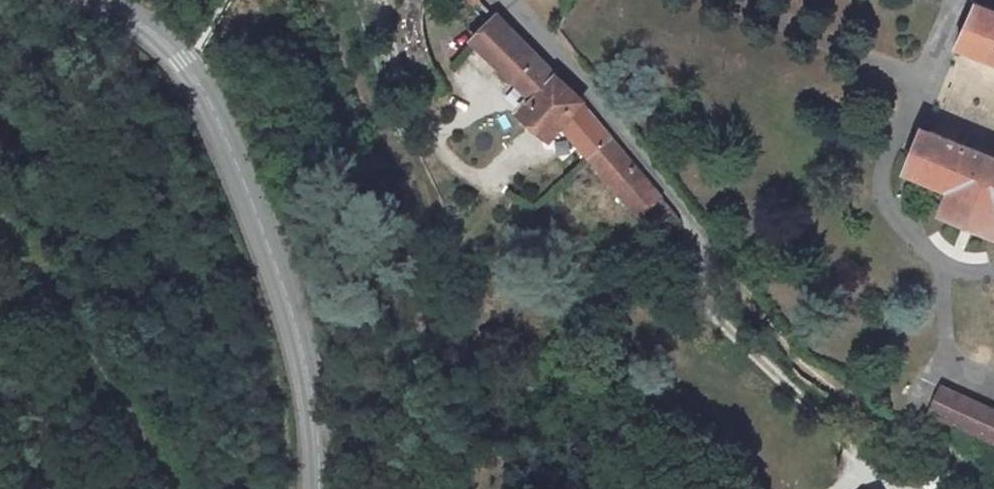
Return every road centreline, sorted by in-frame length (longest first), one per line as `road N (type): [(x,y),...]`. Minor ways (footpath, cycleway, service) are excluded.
road 1 (residential): [(522,0),(794,356),(971,488)]
road 2 (secondary): [(319,488),(303,361),(258,219),(208,103),(179,58),(102,0)]

